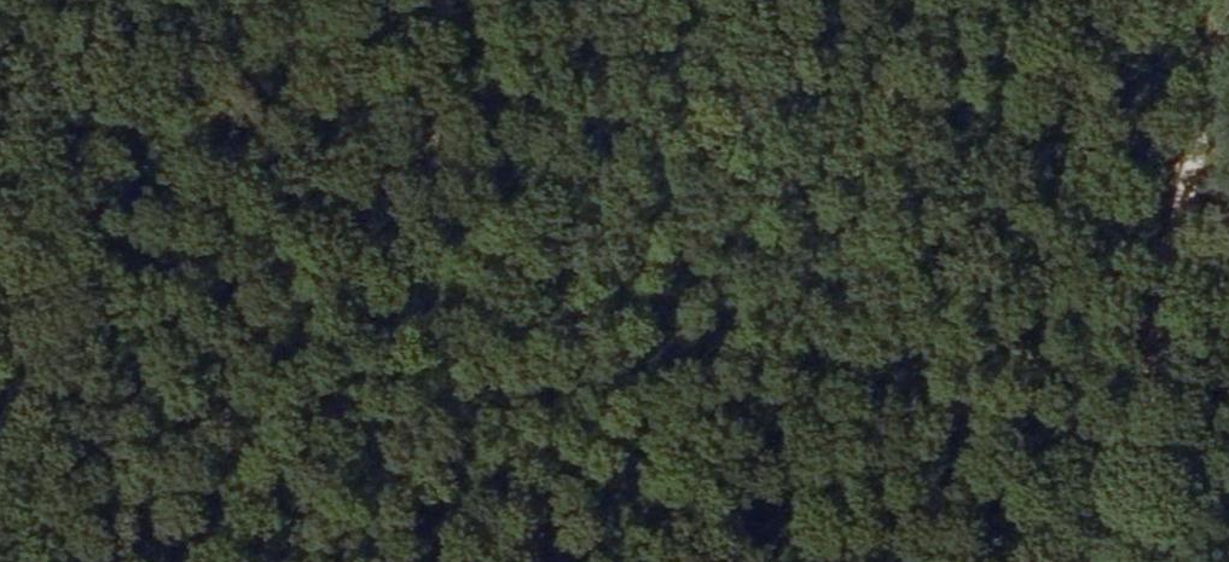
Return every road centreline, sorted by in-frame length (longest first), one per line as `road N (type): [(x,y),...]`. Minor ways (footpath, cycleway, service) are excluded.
road 1 (track): [(1091,561),(1225,0)]

